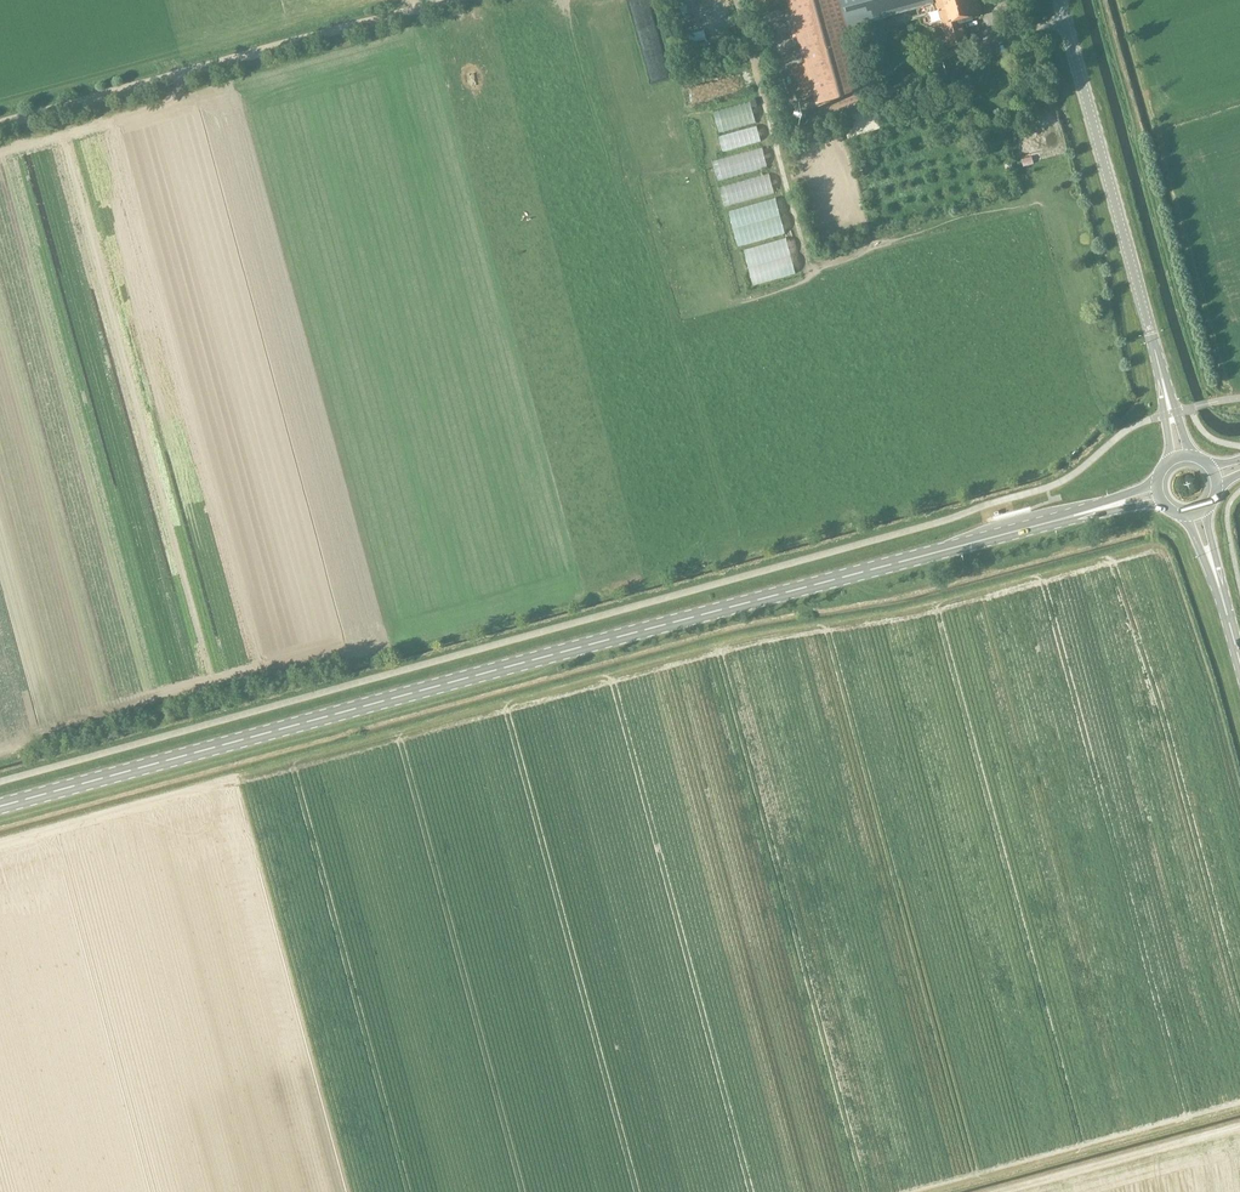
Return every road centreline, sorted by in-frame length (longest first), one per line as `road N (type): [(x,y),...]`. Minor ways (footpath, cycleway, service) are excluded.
road 1 (primary): [(0,807),(1074,516)]
road 2 (track): [(1211,403),(1100,0)]
road 3 (secondary): [(1161,378),(1059,0)]
road 4 (track): [(998,1191),(1239,1126)]

